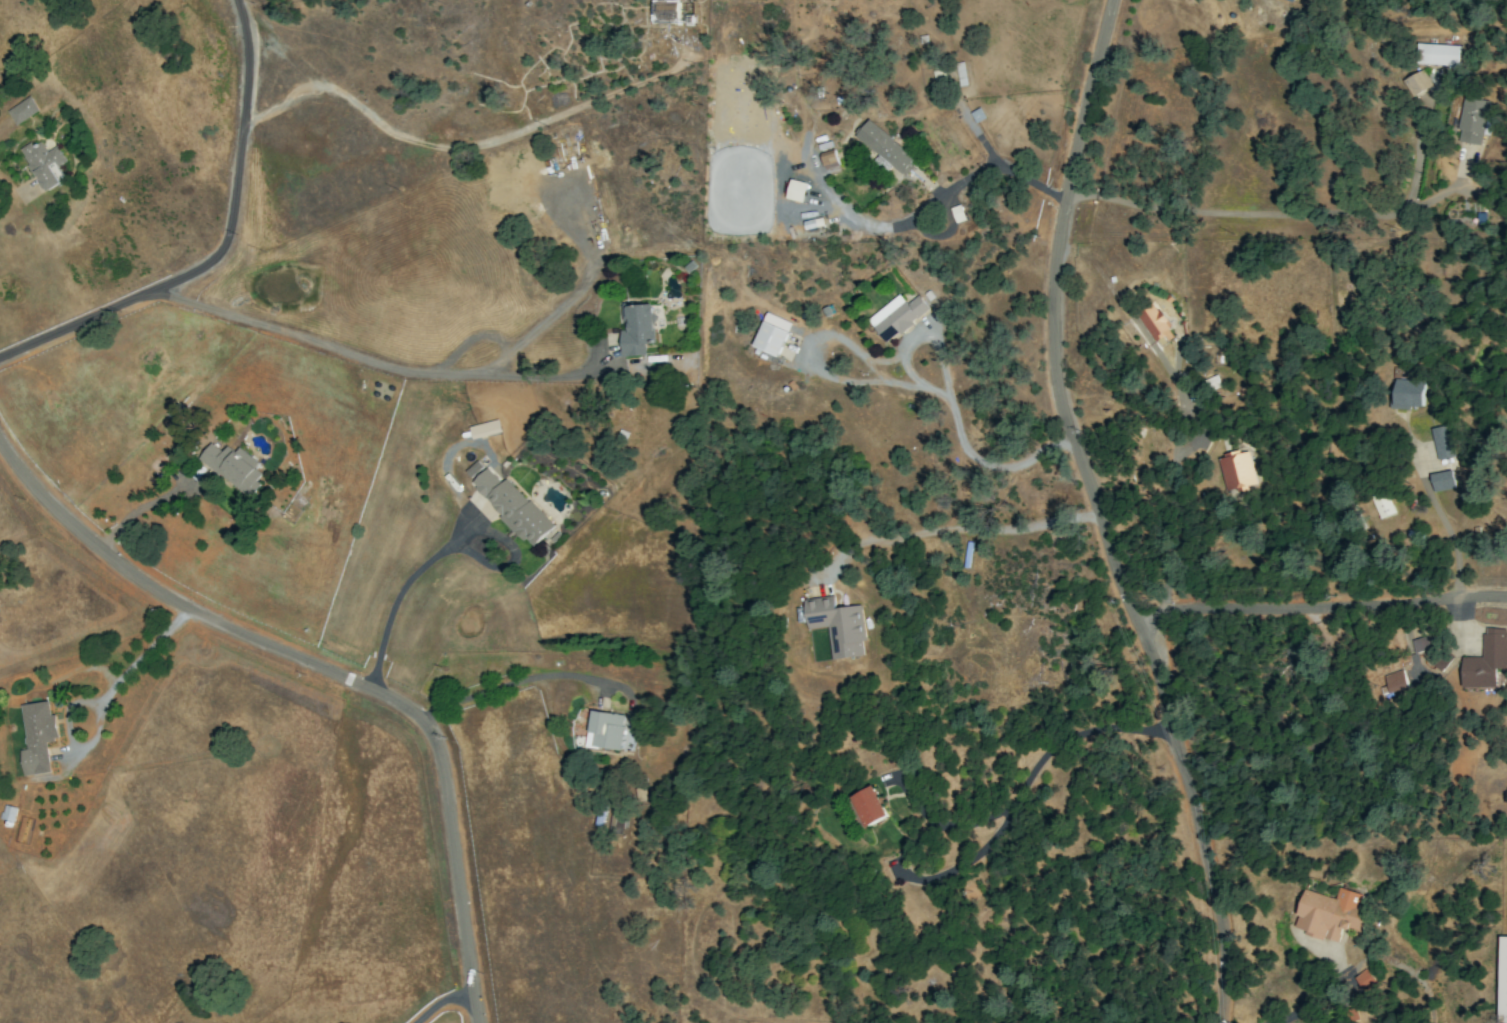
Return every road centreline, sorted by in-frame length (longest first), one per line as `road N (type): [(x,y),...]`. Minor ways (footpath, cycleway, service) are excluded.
road 1 (tertiary): [(1223,1022),(1220,911),(1171,712),(1104,530),(1057,365),(1056,269),(1116,0)]
road 2 (residential): [(441,758),(424,719),(378,691),(264,645),(129,570),(44,499),(0,442)]
road 3 (residential): [(1139,622),(1180,610),(1506,597)]
road 4 (residential): [(478,1022),(441,758)]
road 5 (residential): [(222,247),(240,198),(248,65),(236,0)]
road 6 (residential): [(0,362),(196,270),(222,247)]

